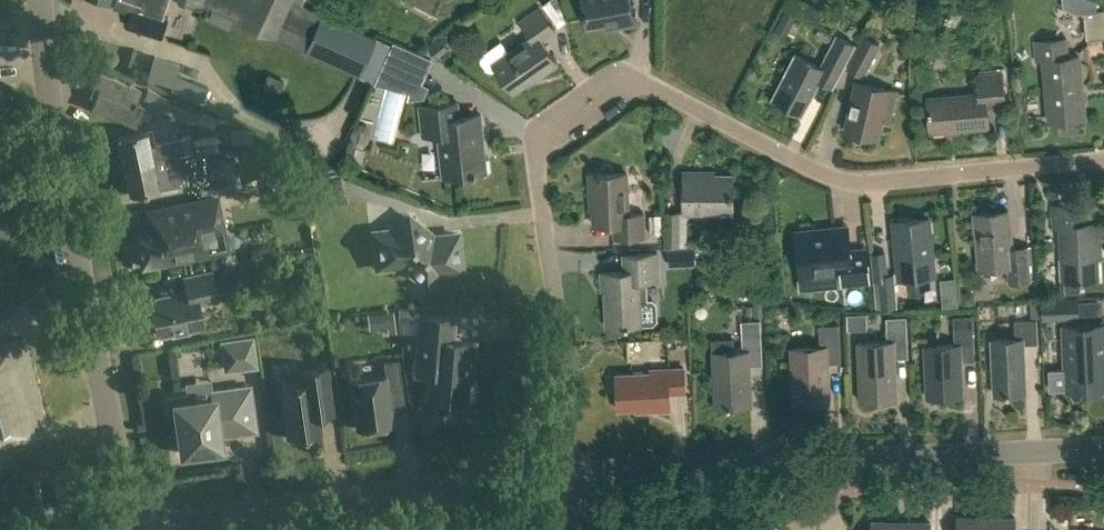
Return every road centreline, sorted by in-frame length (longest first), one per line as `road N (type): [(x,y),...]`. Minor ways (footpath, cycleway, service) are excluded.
road 1 (residential): [(572,473),(536,173),(555,119),(631,79),(854,184),(1103,157)]
road 2 (tertiary): [(132,529),(40,0)]
road 3 (tertiary): [(136,529),(572,473)]
road 4 (tertiary): [(834,459),(1103,447)]
road 5 (tertiary): [(572,473),(834,459)]

